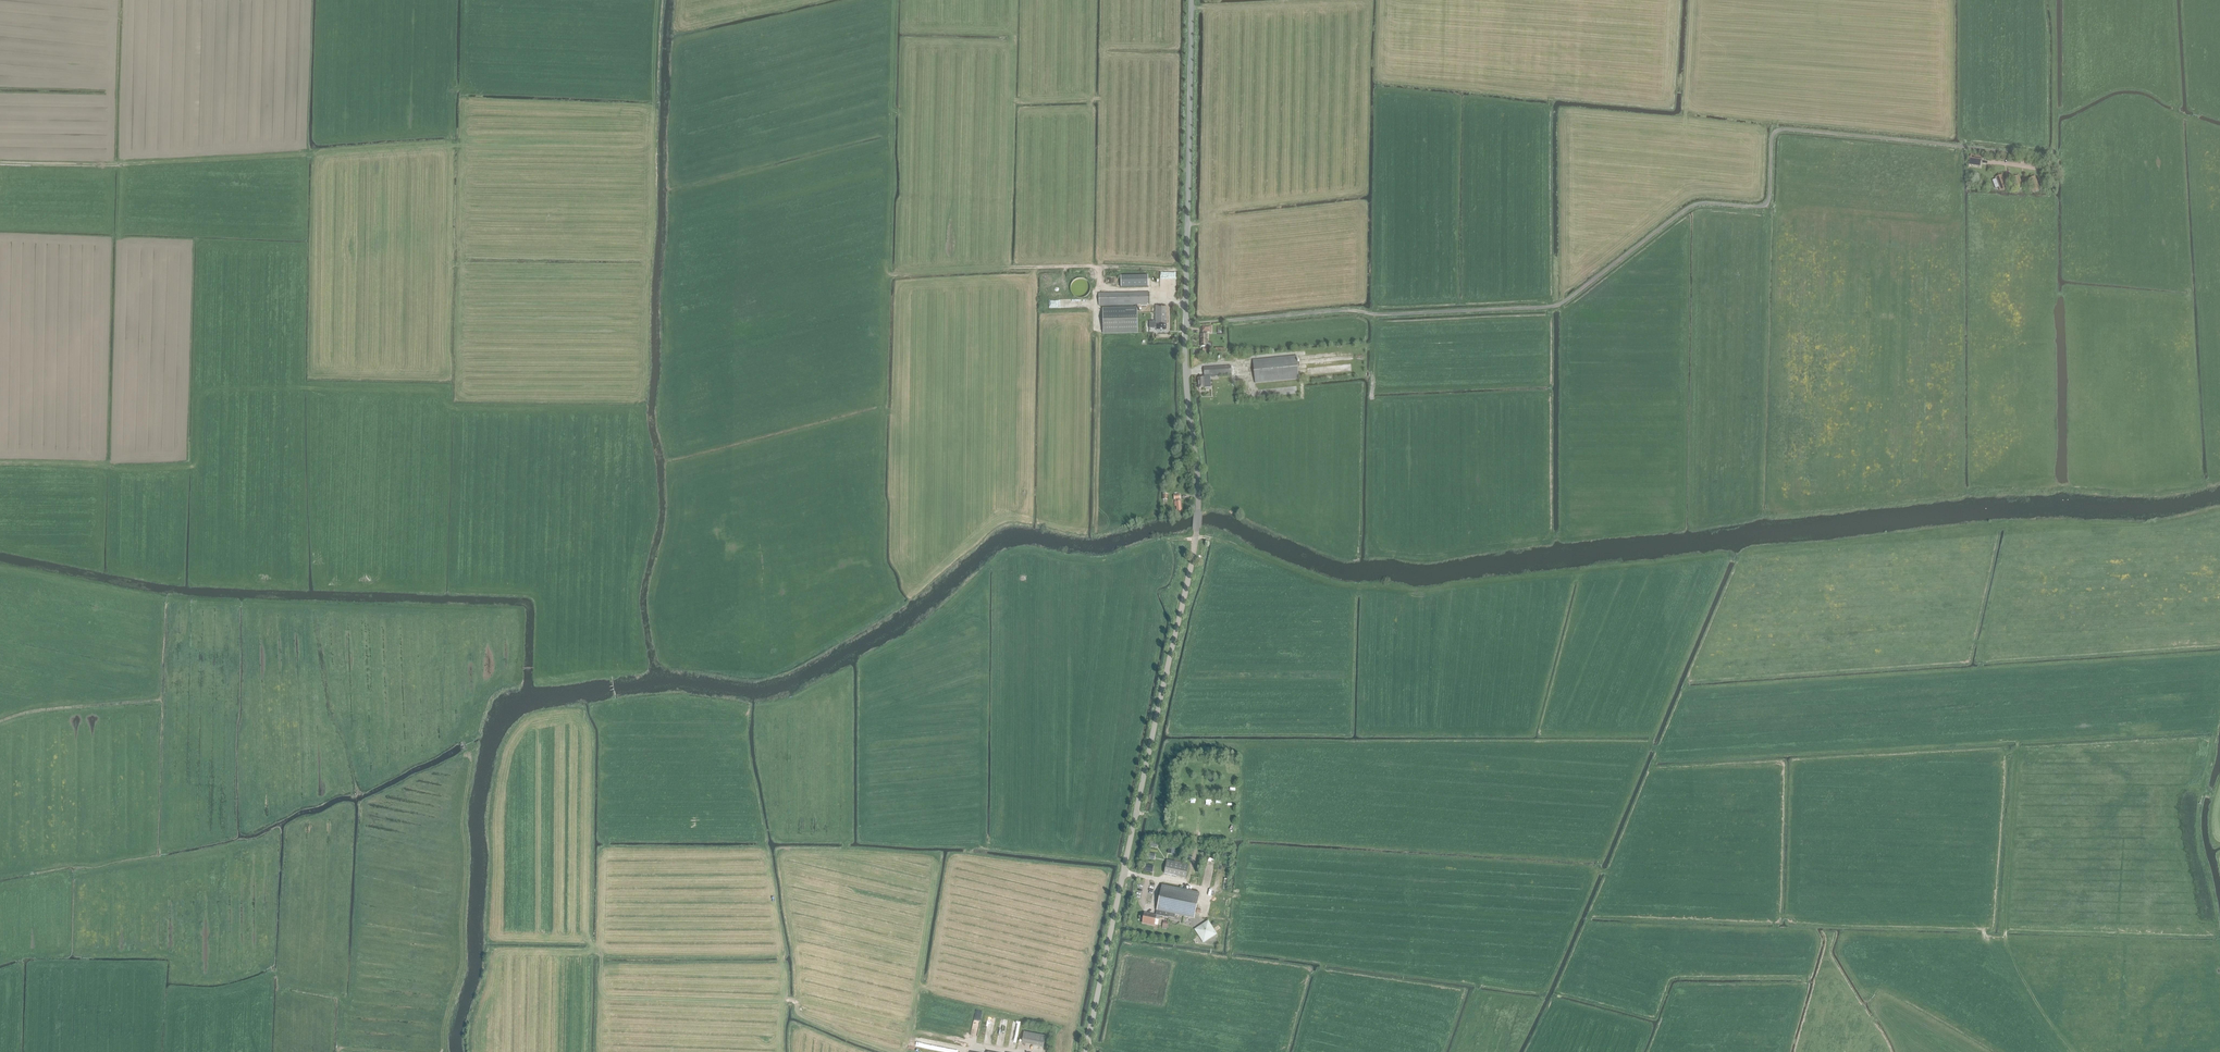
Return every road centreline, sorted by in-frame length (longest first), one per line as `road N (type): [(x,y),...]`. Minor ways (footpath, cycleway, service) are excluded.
road 1 (unclassified): [(1185,324),(1345,312),(1548,310),(1698,206),(1766,206),(1772,137),(1781,130),(2051,156)]
road 2 (tertiary): [(1086,1051),(1197,537),(1185,324)]
road 3 (tertiary): [(1185,324),(1192,0)]
road 4 (track): [(2054,0),(2051,156)]

